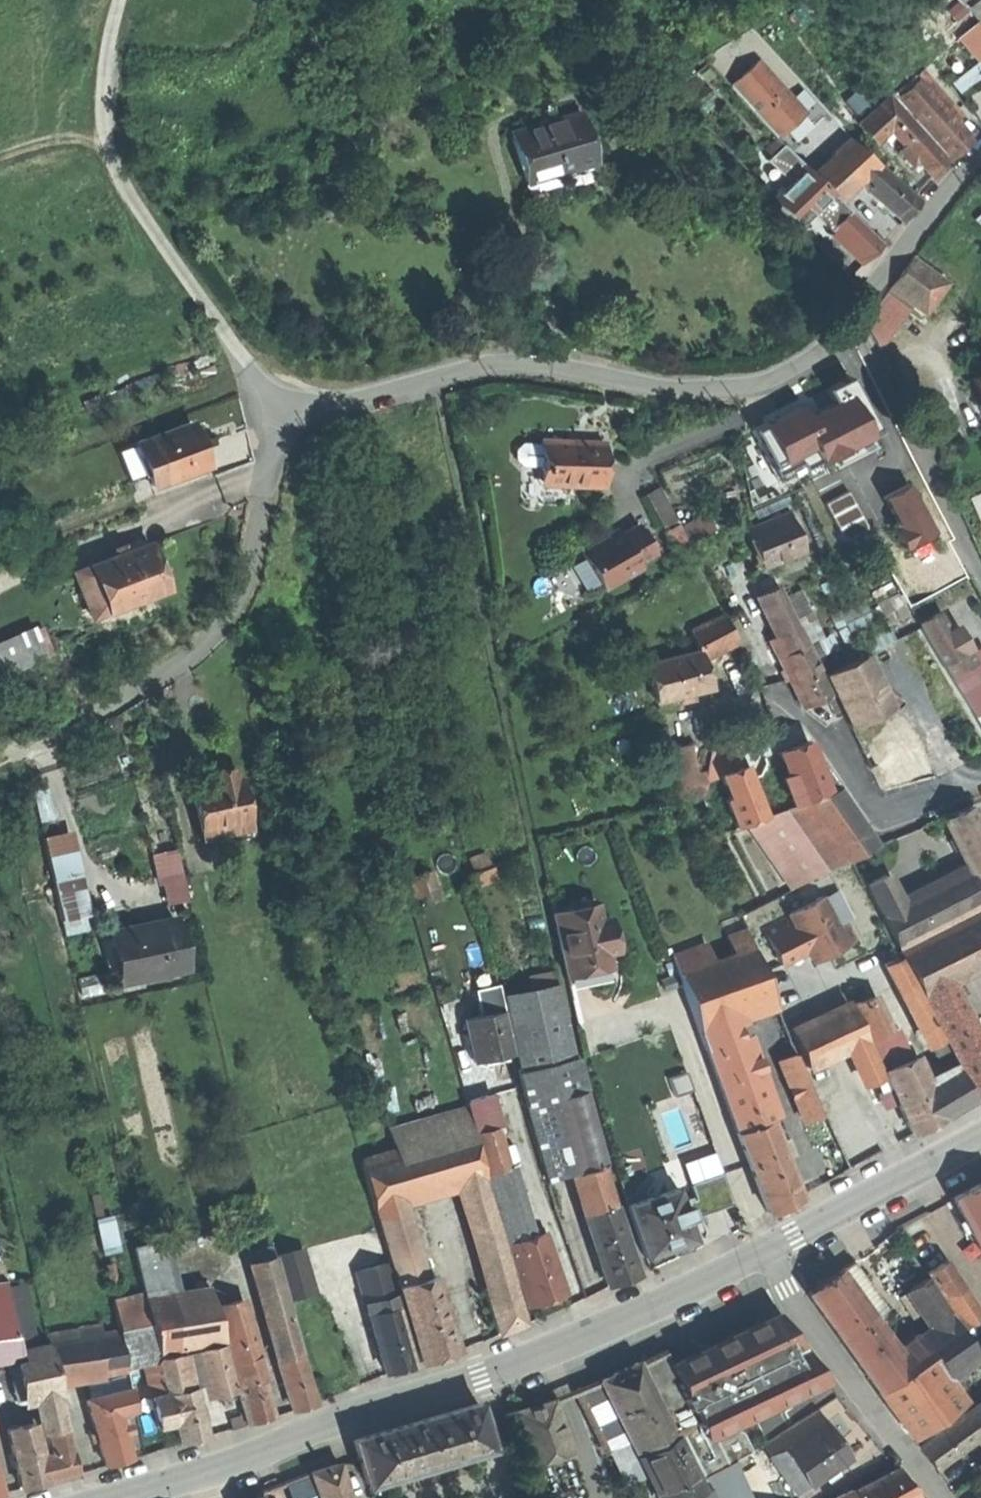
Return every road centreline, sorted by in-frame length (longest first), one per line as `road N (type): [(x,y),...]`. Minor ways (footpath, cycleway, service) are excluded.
road 1 (residential): [(980,154),(816,359),(761,382),(716,386),(519,363),(433,375),(357,397),(275,400)]
road 2 (tertiary): [(768,1255),(480,1375),(117,1497)]
road 3 (unclassified): [(275,400),(262,370),(132,192),(112,147),(109,48),(123,0)]
road 4 (residential): [(53,739),(178,667),(226,615),(249,568),(279,462),(275,400)]
road 5 (residential): [(768,1255),(819,1348),(935,1497)]
road 6 (tertiary): [(980,1141),(768,1255)]
road 7 (residential): [(980,784),(885,813),(828,734)]

